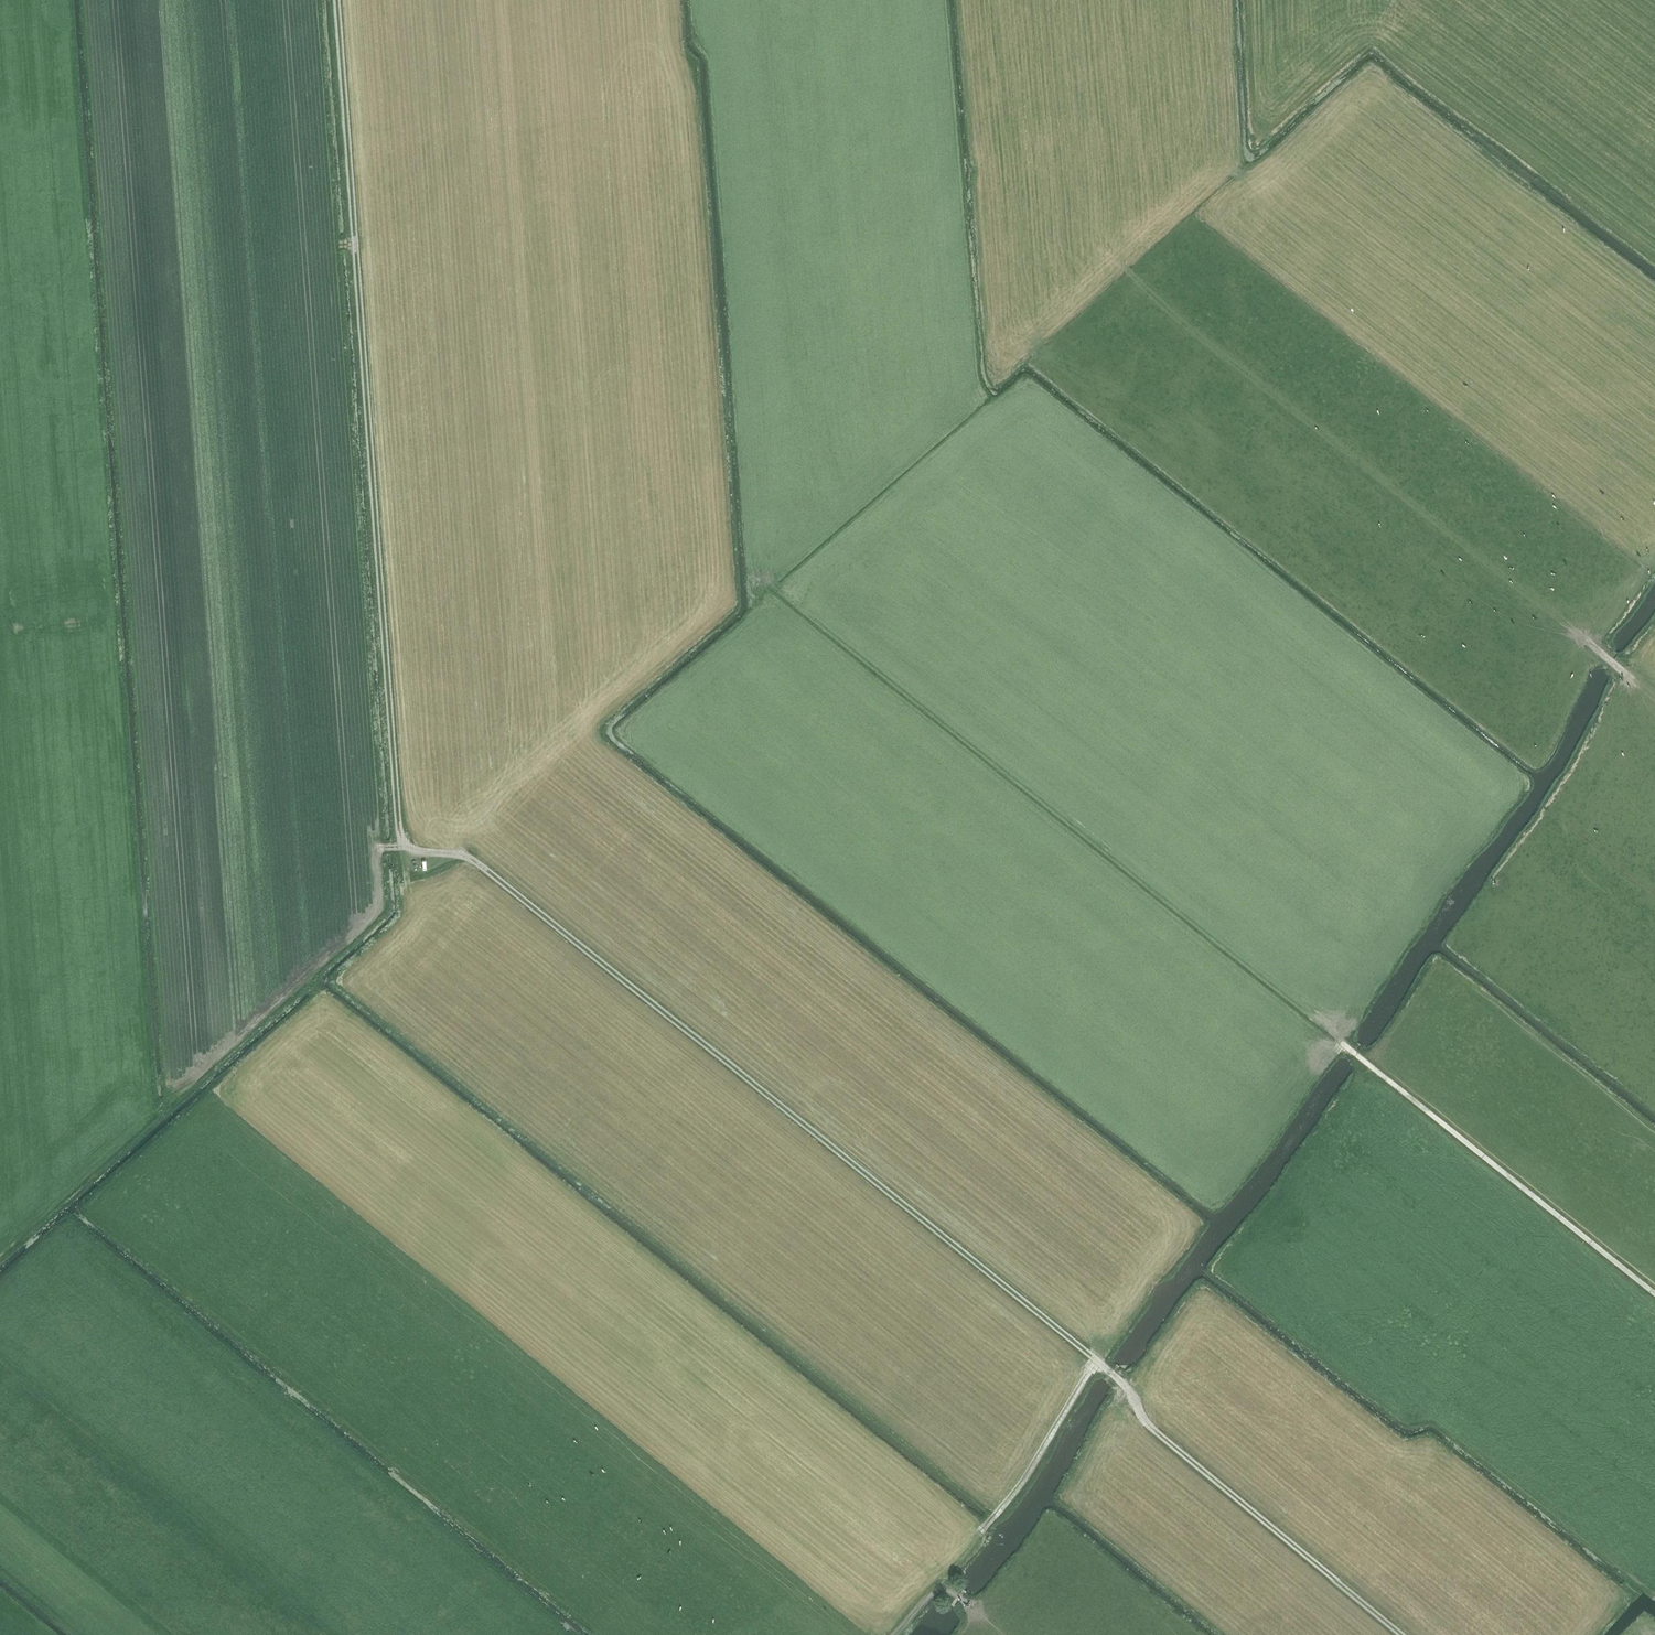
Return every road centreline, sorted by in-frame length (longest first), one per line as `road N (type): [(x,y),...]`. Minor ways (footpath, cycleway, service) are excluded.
road 1 (track): [(487,871),(1093,1356),(1136,1398),(1146,1423),(1403,1634)]
road 2 (track): [(337,0),(405,846),(375,848)]

